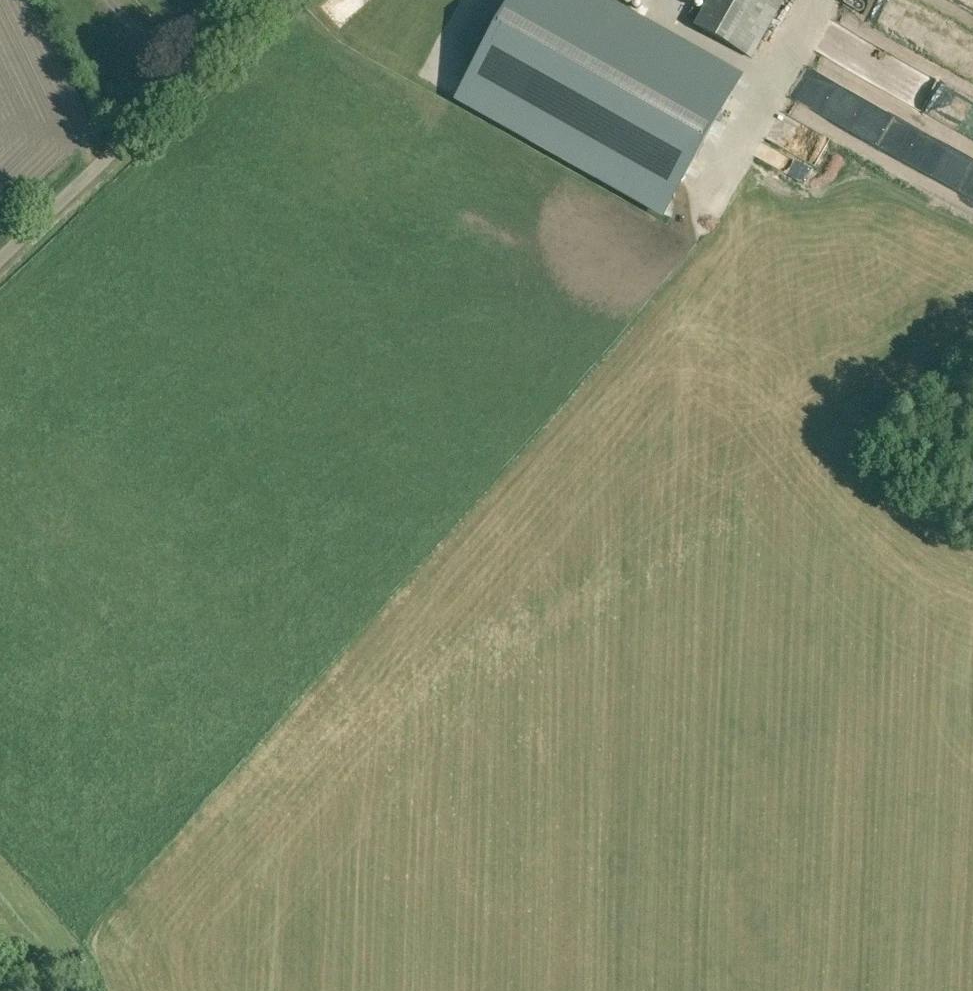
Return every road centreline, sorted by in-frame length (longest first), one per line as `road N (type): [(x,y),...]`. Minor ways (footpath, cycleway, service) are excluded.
road 1 (unclassified): [(0,258),(275,0)]
road 2 (track): [(802,0),(766,61),(747,71),(683,35),(661,0)]

